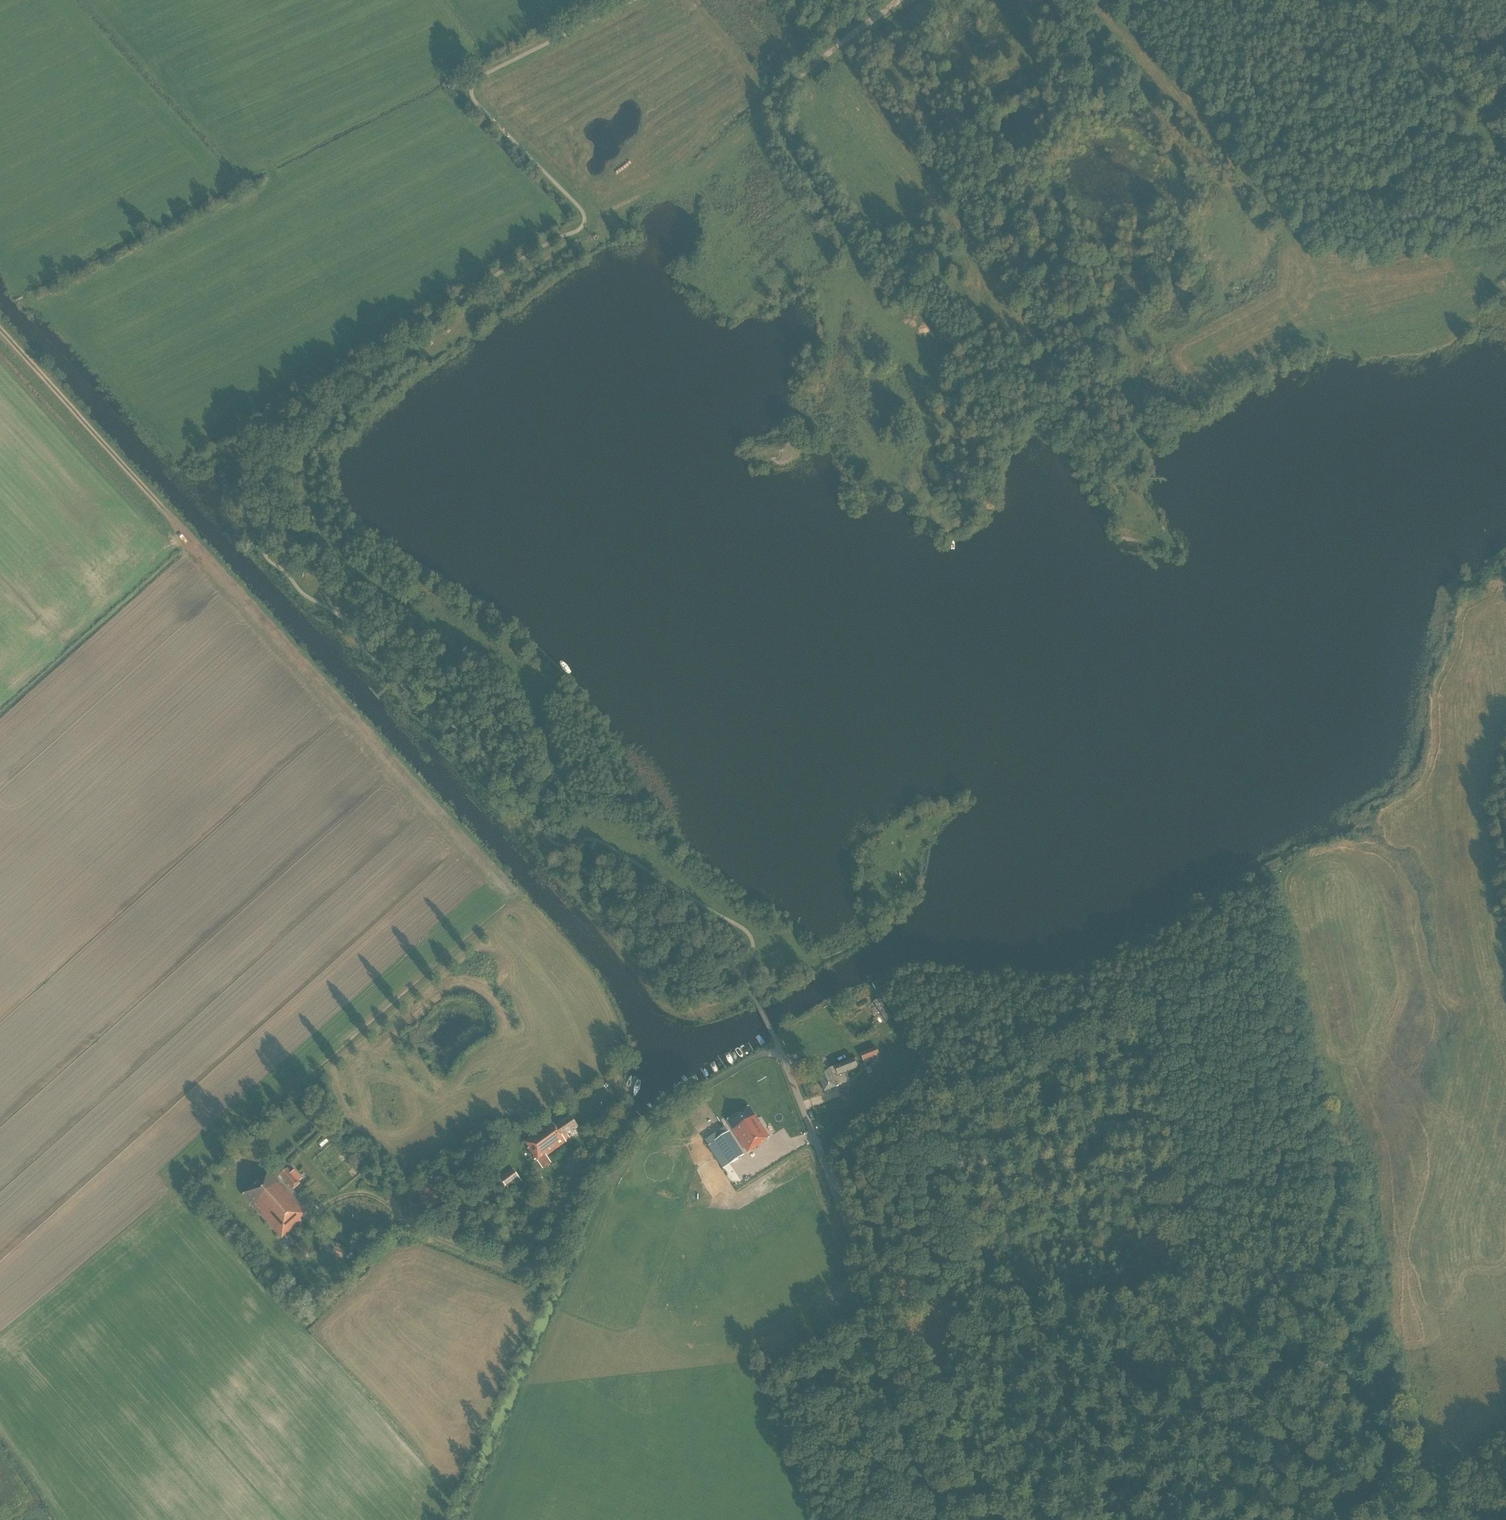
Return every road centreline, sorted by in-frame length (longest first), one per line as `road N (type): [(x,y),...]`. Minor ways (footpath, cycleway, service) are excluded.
road 1 (unclassified): [(961,1519),(781,1052)]
road 2 (track): [(0,330),(192,542)]
road 3 (unclassified): [(781,1052),(756,1058),(654,1117),(615,1178),(589,1175)]
road 4 (track): [(902,0),(794,80),(783,99)]

